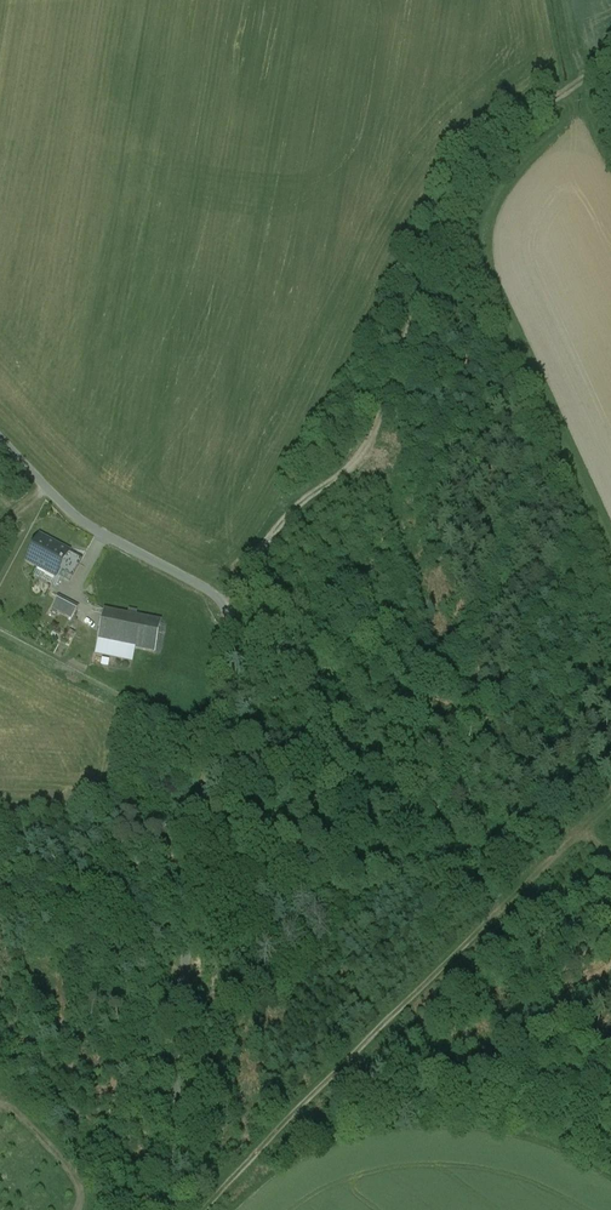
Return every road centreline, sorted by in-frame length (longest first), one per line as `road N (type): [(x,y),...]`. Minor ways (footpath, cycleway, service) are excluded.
road 1 (unclassified): [(171,1209),(188,933),(229,612),(206,585),(76,518),(0,437)]
road 2 (track): [(229,612),(270,534),(360,463),(469,178),(556,95),(610,64)]
road 3 (track): [(202,1209),(610,801)]

